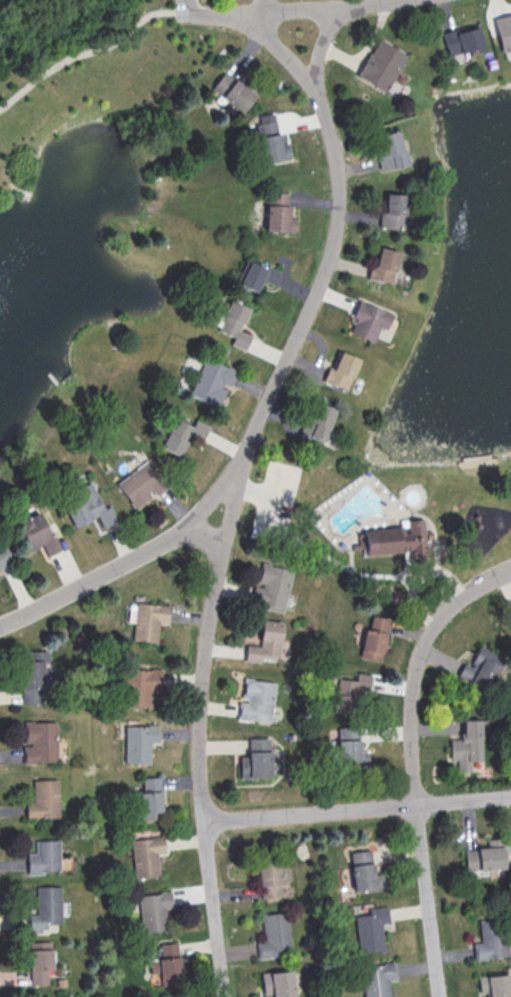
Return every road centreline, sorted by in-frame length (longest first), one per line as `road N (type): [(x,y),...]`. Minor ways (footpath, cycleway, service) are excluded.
road 1 (residential): [(226,996),(202,824),(201,699),(240,465),(337,230),(336,163),(317,98)]
road 2 (residential): [(437,996),(414,804),(411,689),(421,652),(449,606),(510,574)]
road 3 (residential): [(510,797),(202,824)]
road 4 (residential): [(240,465),(187,524),(0,626)]
road 5 (residential): [(193,14),(410,0)]

